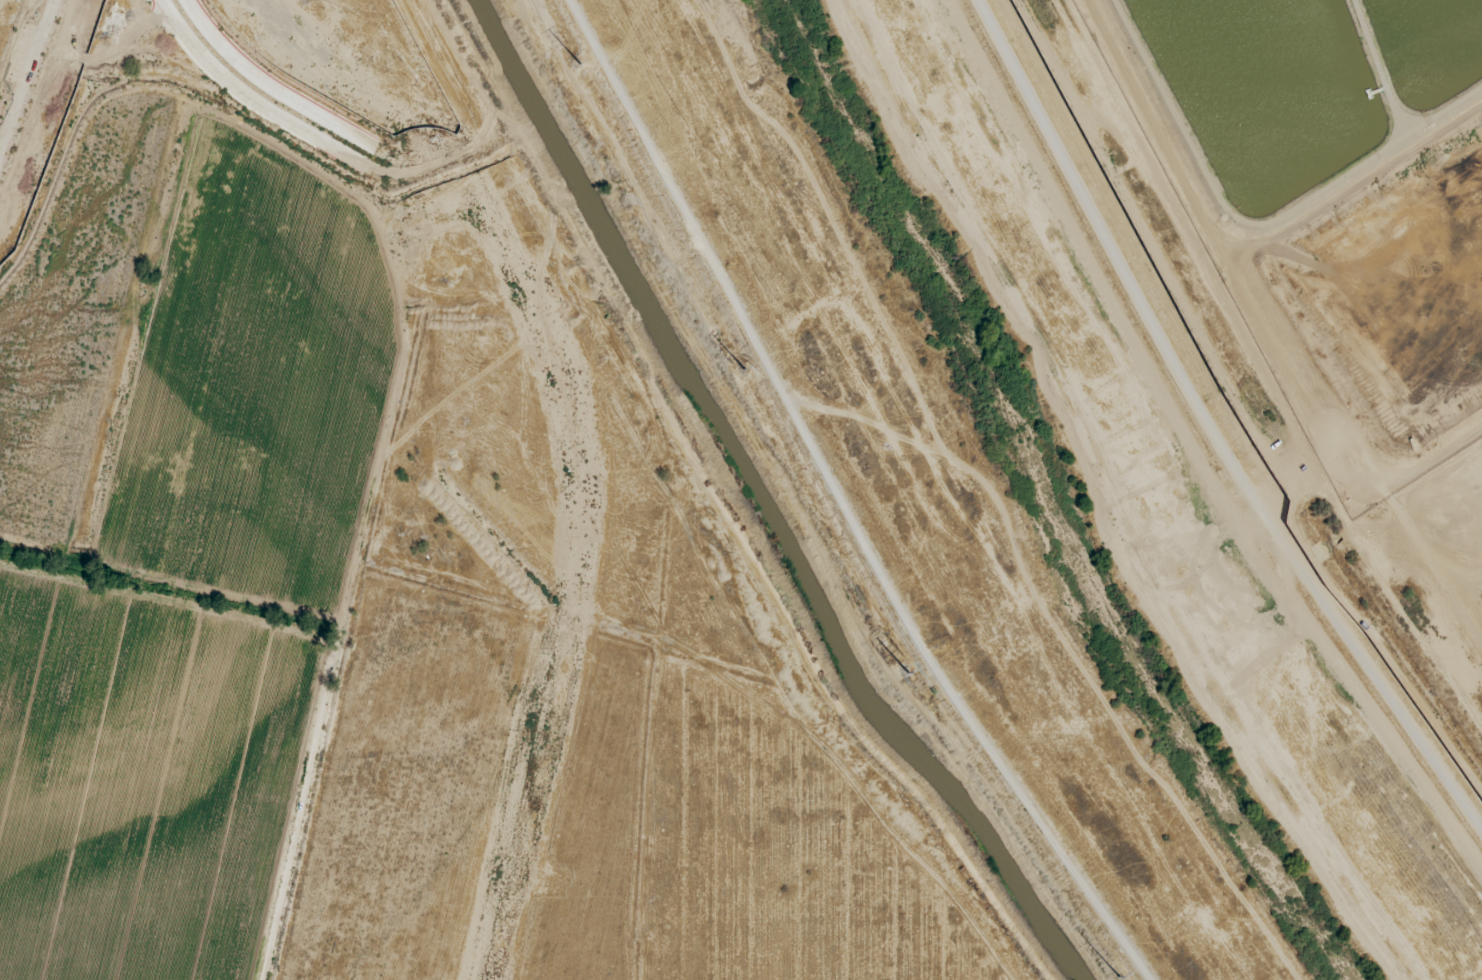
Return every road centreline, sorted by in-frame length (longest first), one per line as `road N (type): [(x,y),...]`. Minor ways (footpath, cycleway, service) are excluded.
road 1 (track): [(441,0),(618,359),(805,685),(937,823),(1050,979)]
road 2 (residential): [(0,147),(55,0)]

